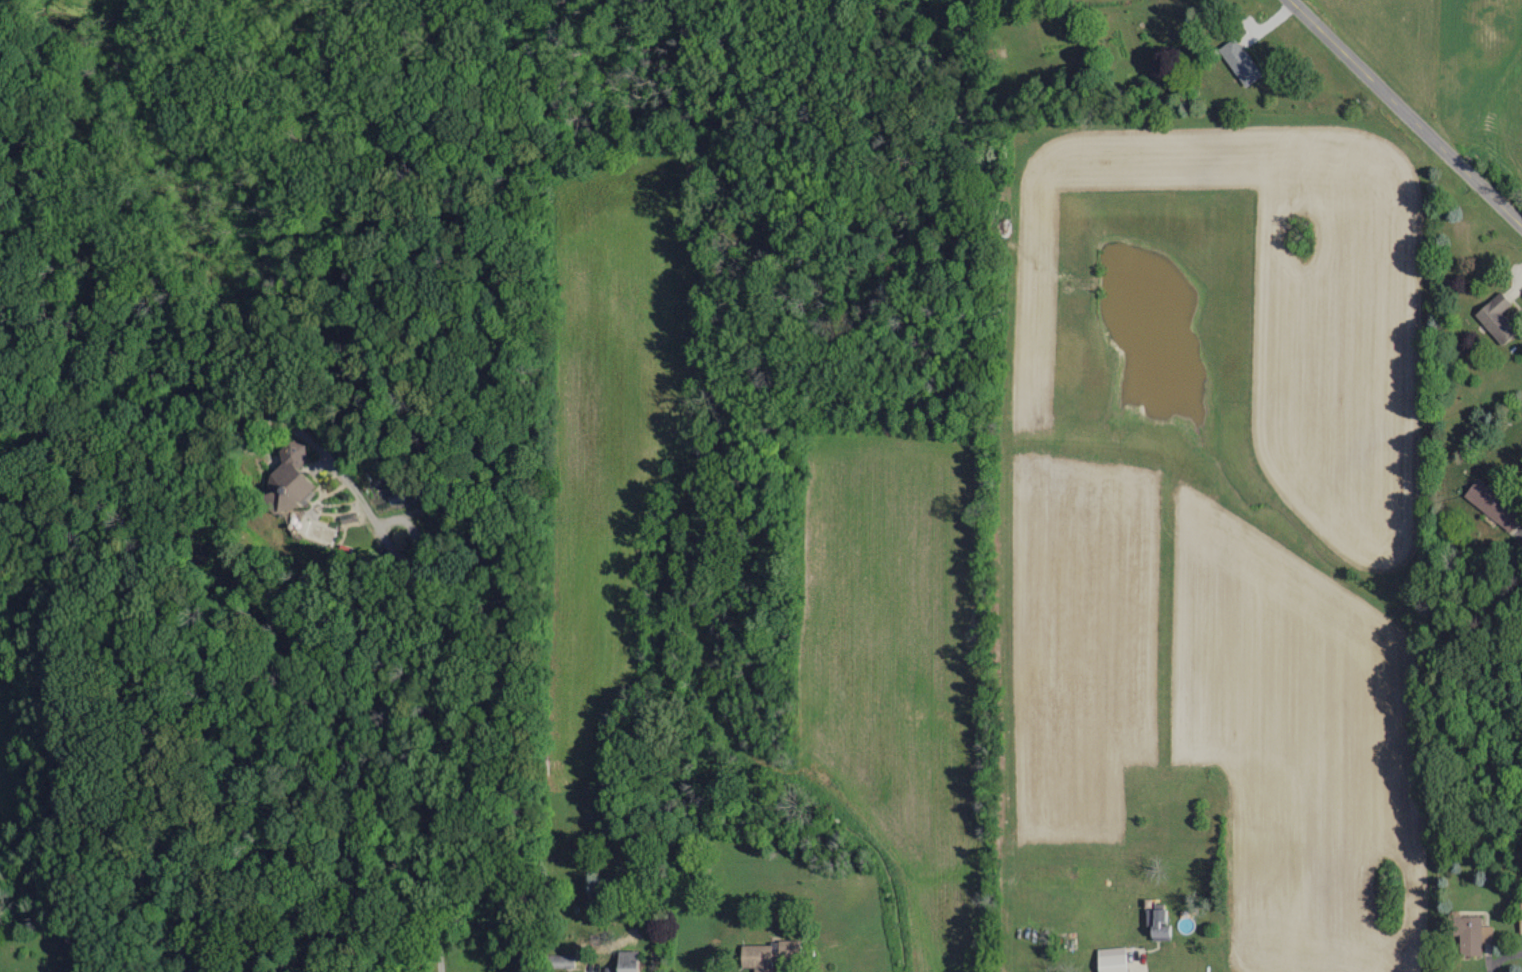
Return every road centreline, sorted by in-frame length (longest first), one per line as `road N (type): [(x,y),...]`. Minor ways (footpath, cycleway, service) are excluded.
road 1 (residential): [(1521,221),(1295,0)]

